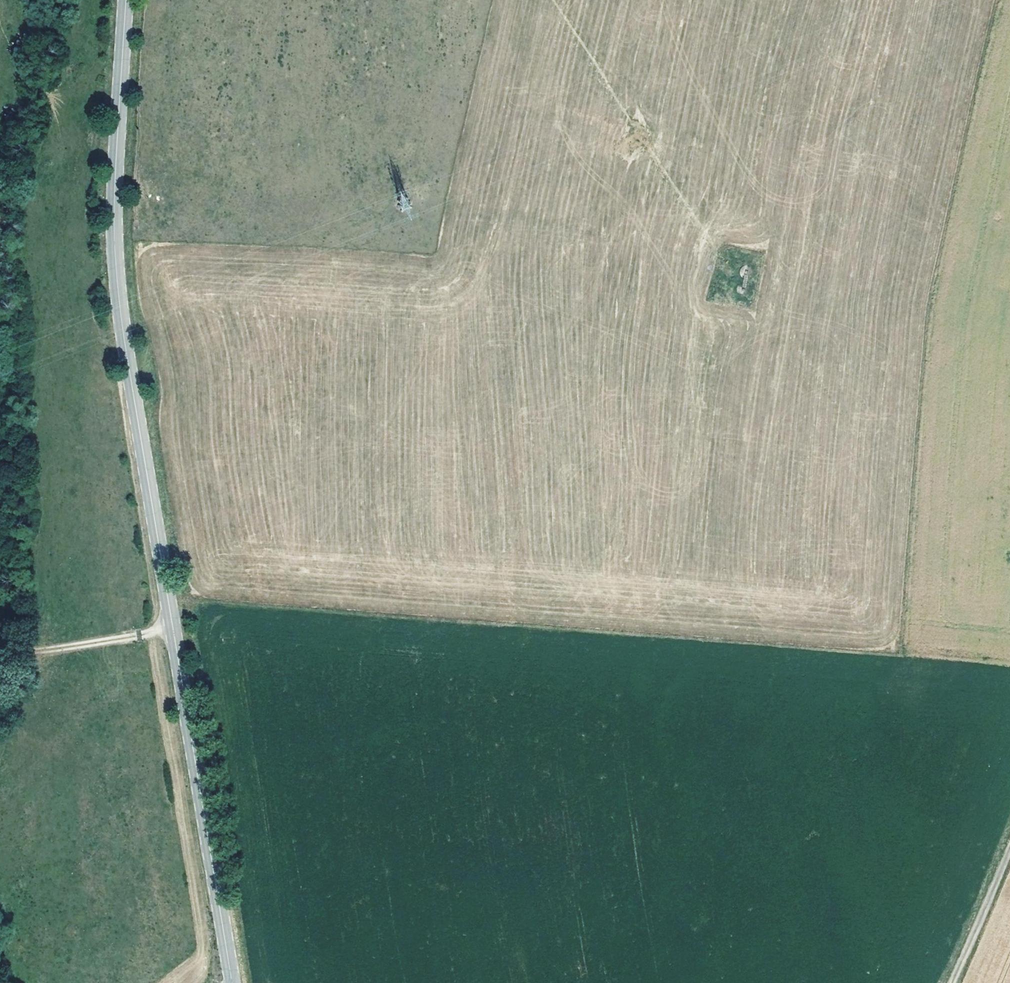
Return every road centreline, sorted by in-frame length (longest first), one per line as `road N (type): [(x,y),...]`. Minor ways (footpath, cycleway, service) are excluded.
road 1 (tertiary): [(126,0),(114,212),(120,307),(232,982)]
road 2 (track): [(0,660),(173,629)]
road 3 (unclassified): [(956,982),(1009,862)]

